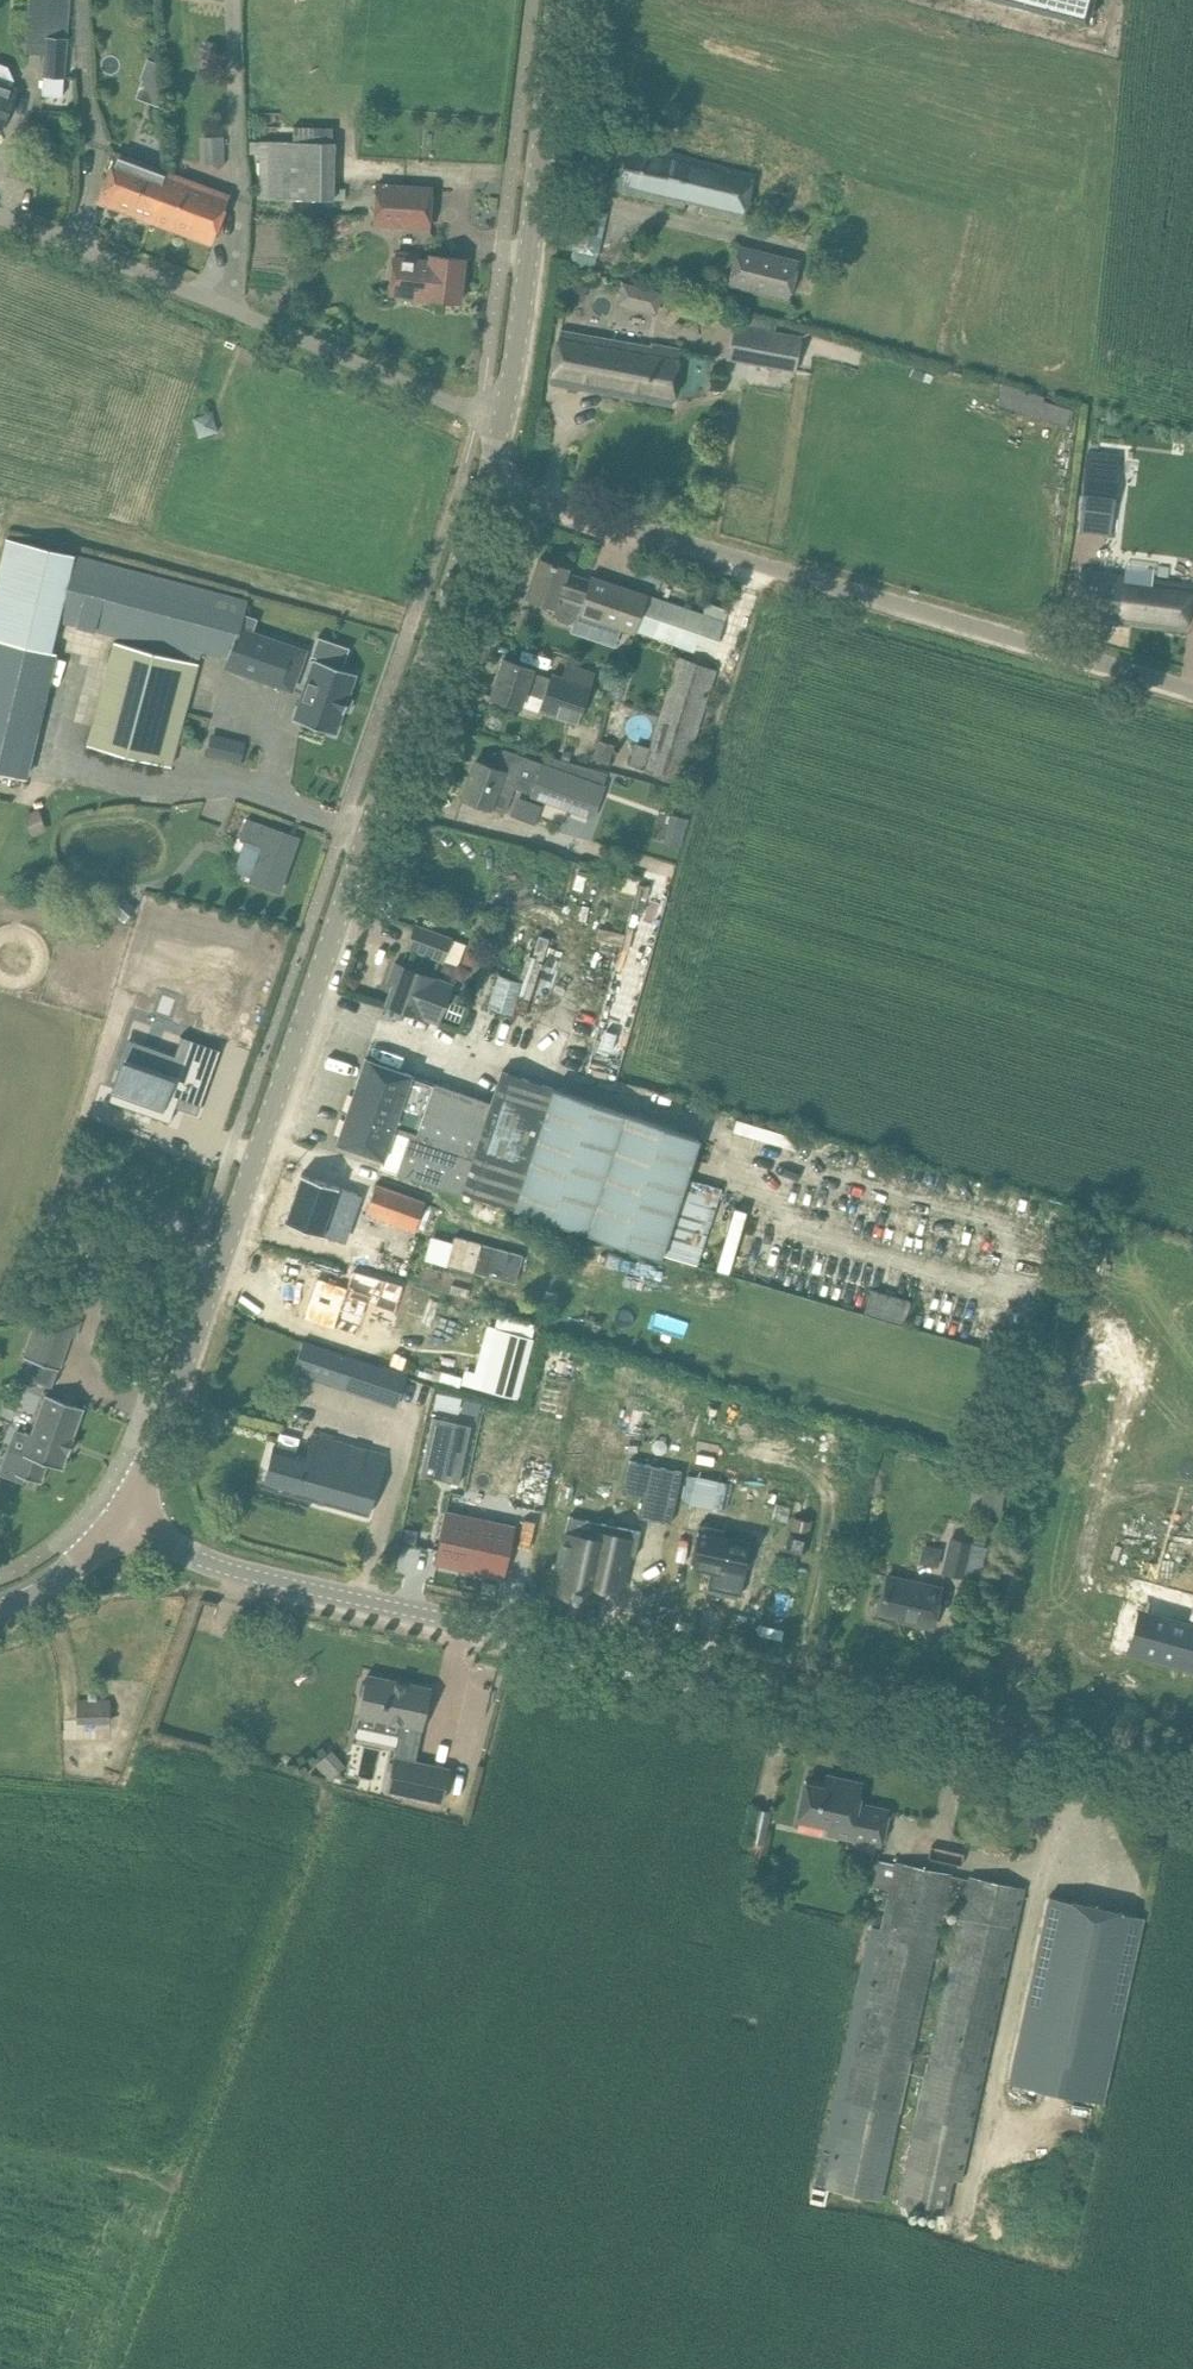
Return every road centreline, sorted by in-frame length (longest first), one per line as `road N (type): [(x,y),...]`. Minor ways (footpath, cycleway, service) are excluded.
road 1 (tertiary): [(1192,1781),(278,1582),(217,1565),(125,1516)]
road 2 (tertiary): [(125,1516),(489,485)]
road 3 (unclassified): [(1192,689),(489,485)]
road 4 (unclassified): [(503,424),(0,216)]
road 5 (tertiary): [(503,424),(532,261),(560,0)]
road 6 (tertiary): [(0,1608),(87,1559),(125,1516)]

